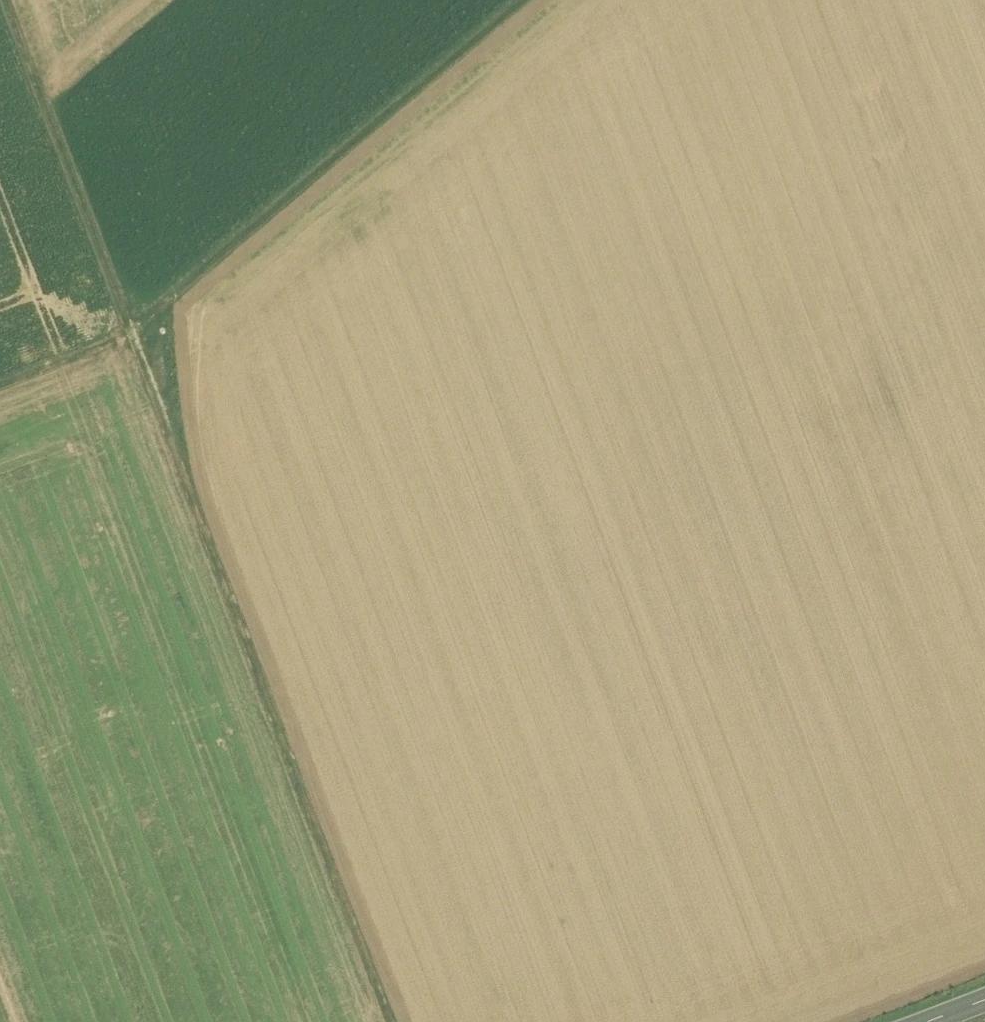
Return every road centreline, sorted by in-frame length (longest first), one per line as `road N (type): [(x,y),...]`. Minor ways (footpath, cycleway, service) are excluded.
road 1 (track): [(9,0),(391,1021)]
road 2 (track): [(523,0),(129,331),(0,380)]

